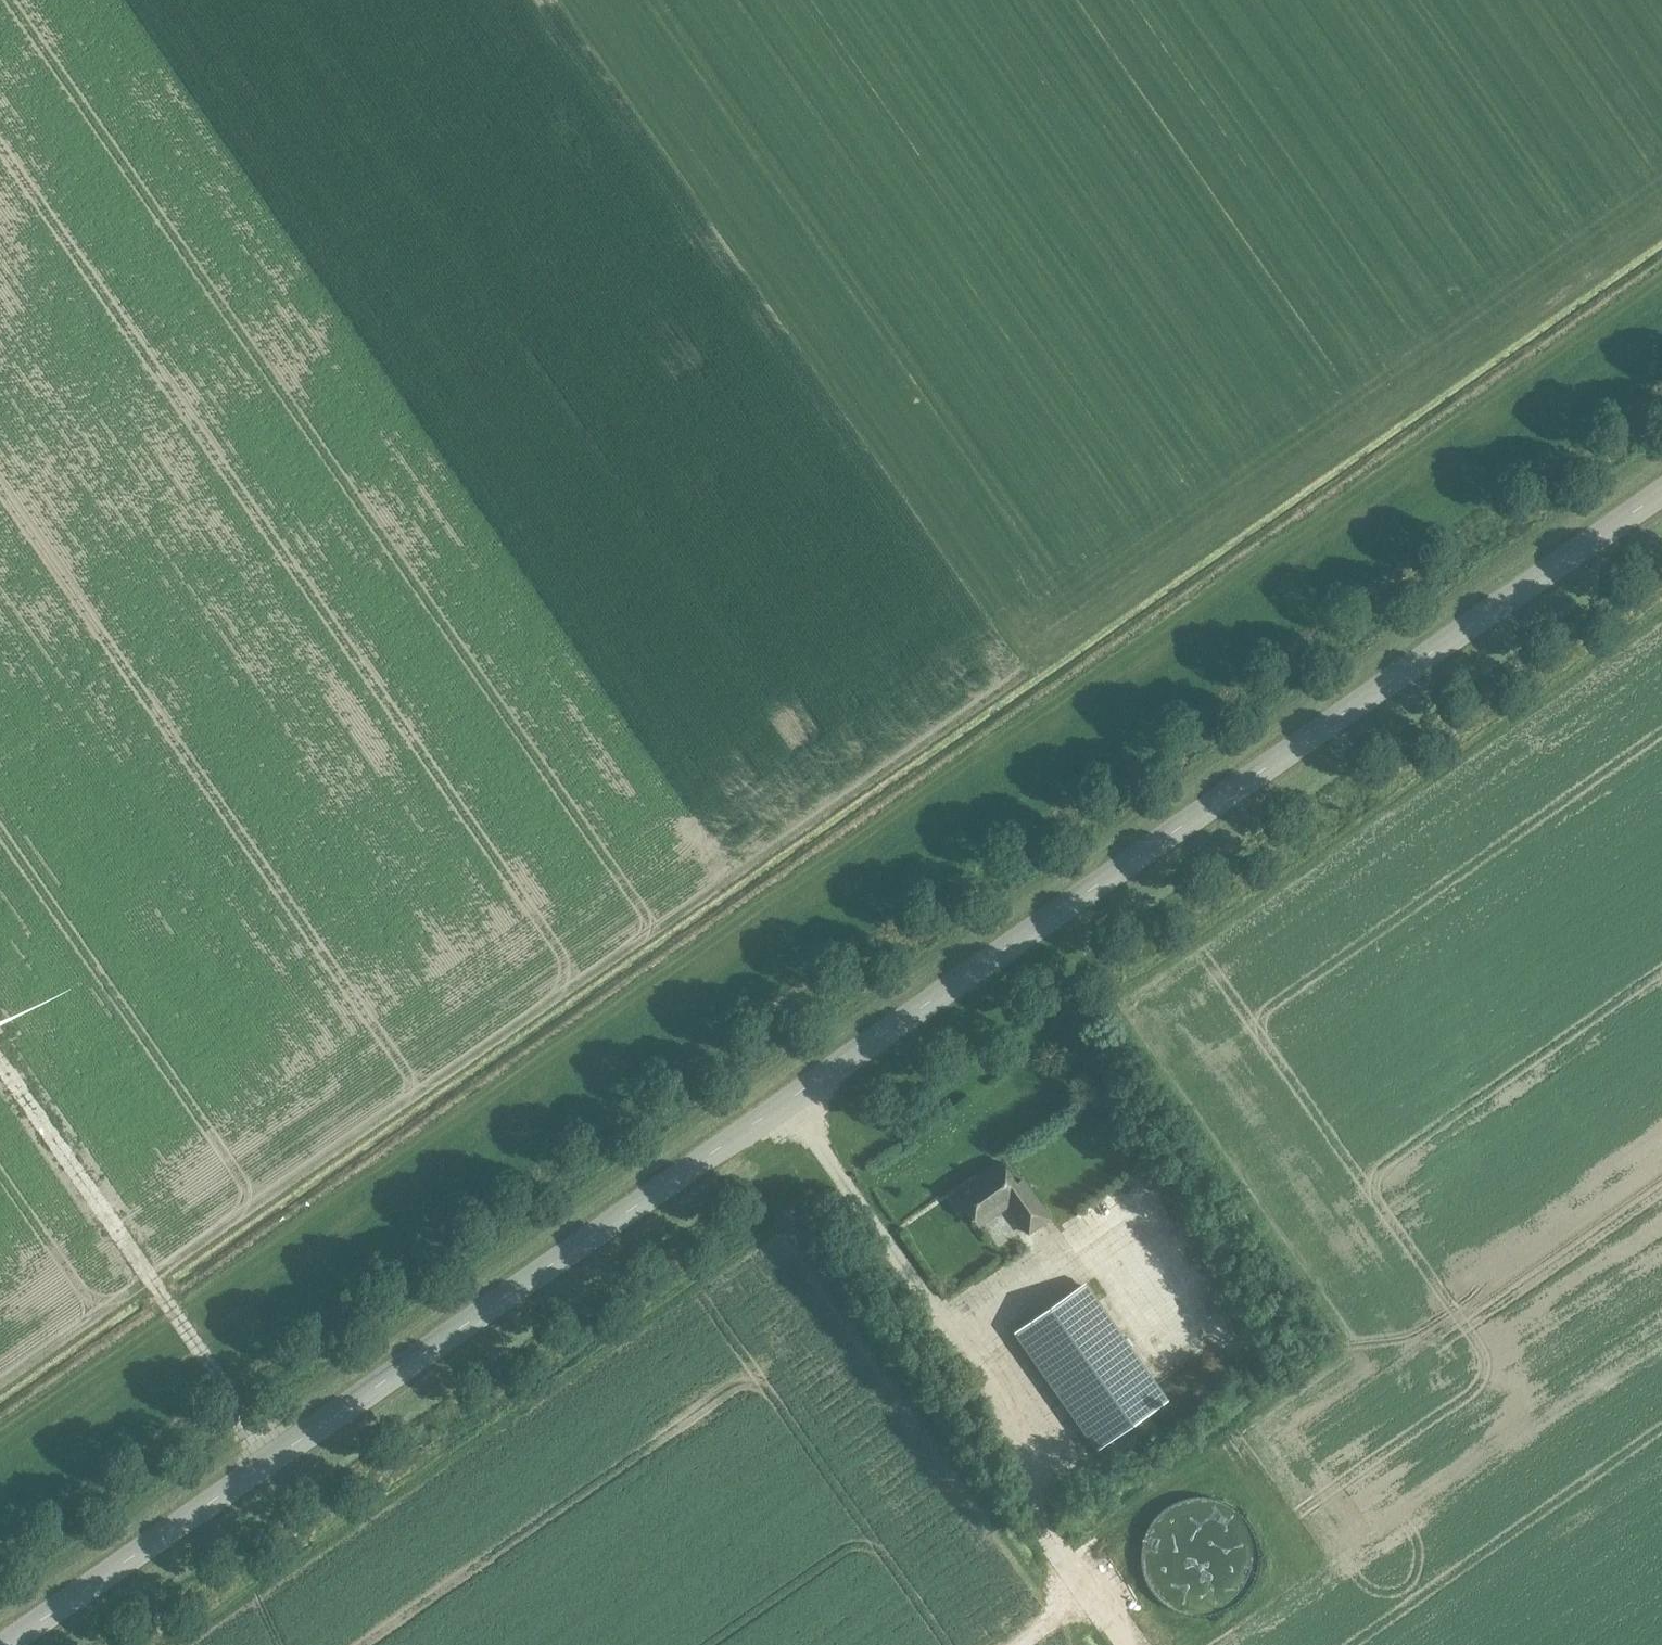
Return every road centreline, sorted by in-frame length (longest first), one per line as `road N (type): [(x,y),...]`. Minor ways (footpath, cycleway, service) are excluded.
road 1 (tertiary): [(8,1644),(1661,489)]

